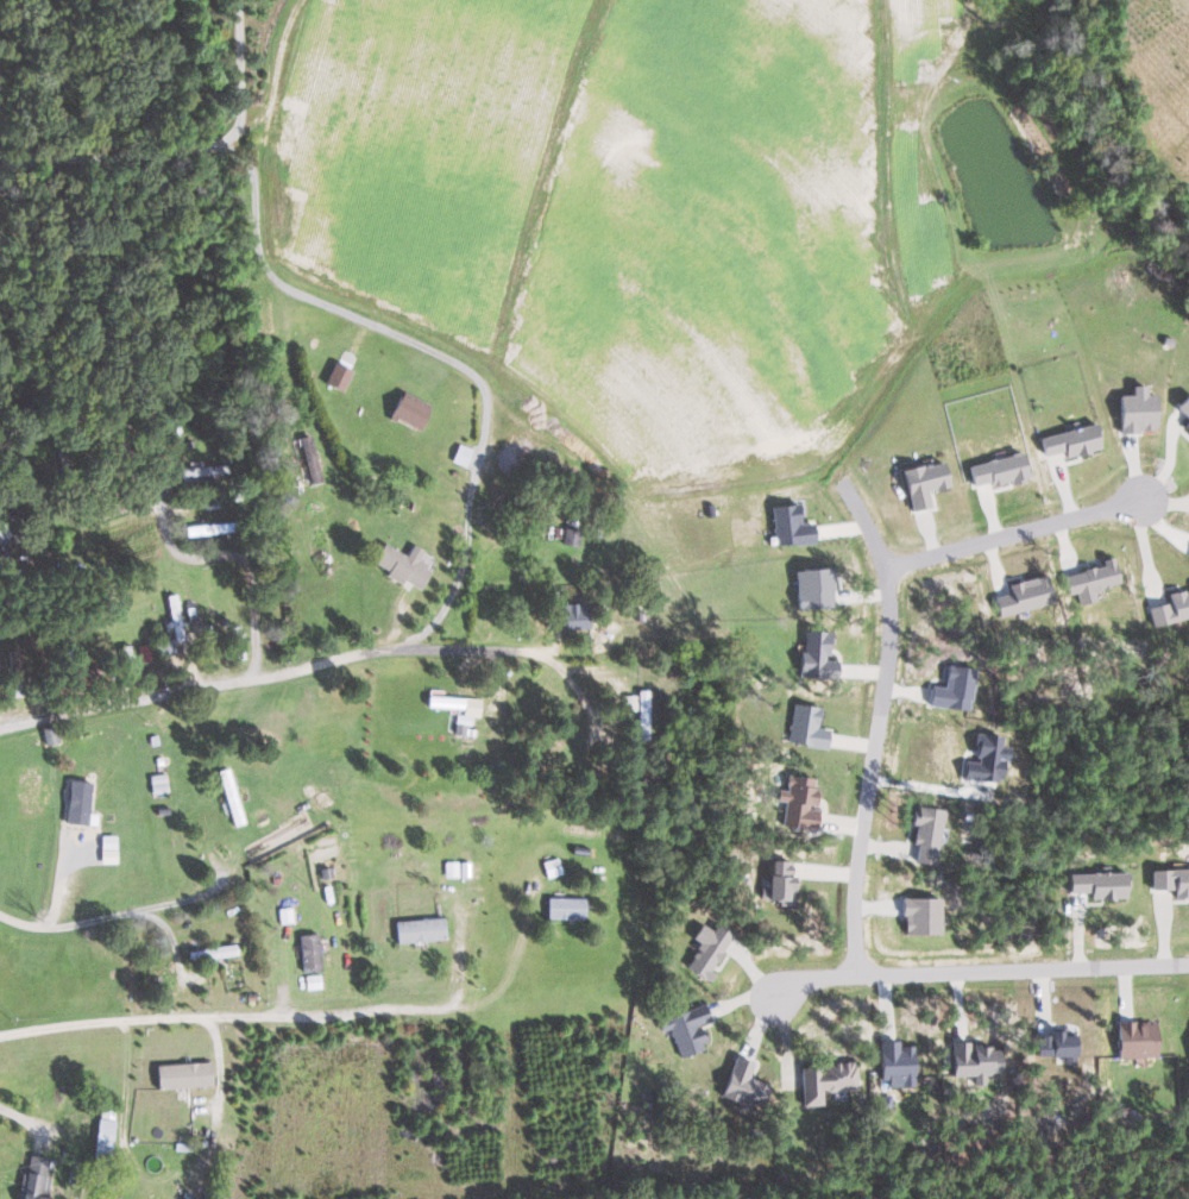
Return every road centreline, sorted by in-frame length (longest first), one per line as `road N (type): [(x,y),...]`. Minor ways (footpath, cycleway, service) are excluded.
road 1 (residential): [(0,920),(69,929),(203,898),(284,860),(468,853),(593,833),(618,834),(631,852)]
road 2 (residential): [(0,734),(112,713),(253,670),(284,674),(380,652),(640,657)]
road 3 (residential): [(0,1024),(144,1007),(616,984)]
road 4 (residential): [(847,485),(881,559),(888,595),(854,980)]
road 5 (residential): [(1188,968),(805,983),(768,1000)]
road 6 (residential): [(1134,495),(882,567)]
road 7 (residential): [(253,670),(249,580),(238,561),(171,557),(161,545),(161,501)]

